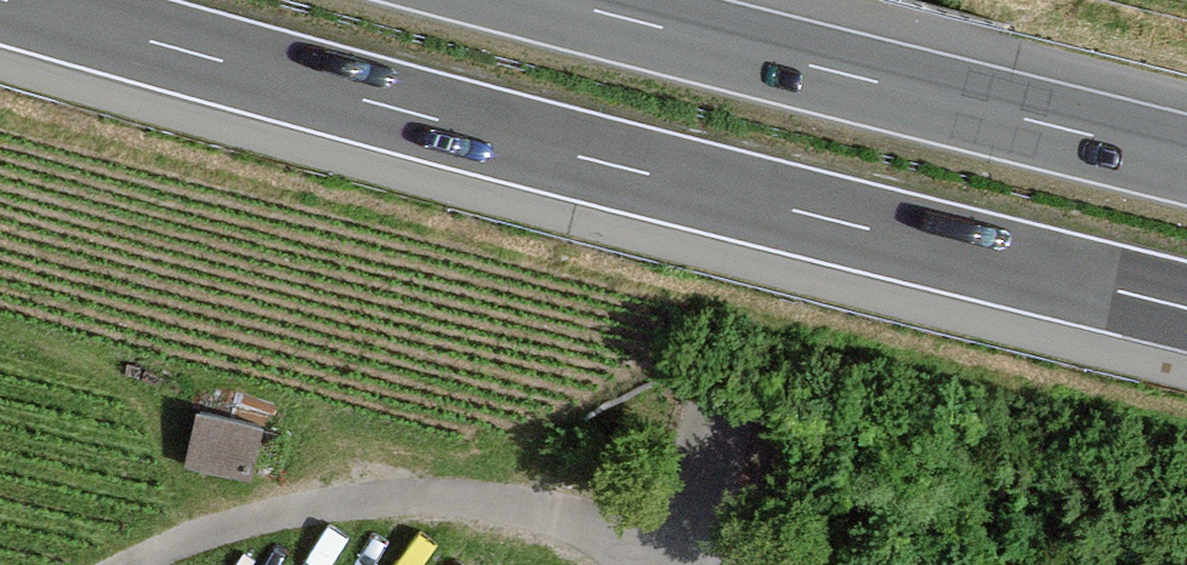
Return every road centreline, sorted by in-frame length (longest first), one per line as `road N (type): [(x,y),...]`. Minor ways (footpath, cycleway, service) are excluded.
road 1 (motorway): [(5,0),(363,100),(1186,305)]
road 2 (motorway): [(1186,153),(556,0)]
road 3 (unclassified): [(732,373),(826,0)]
road 4 (residential): [(674,564),(732,373)]

